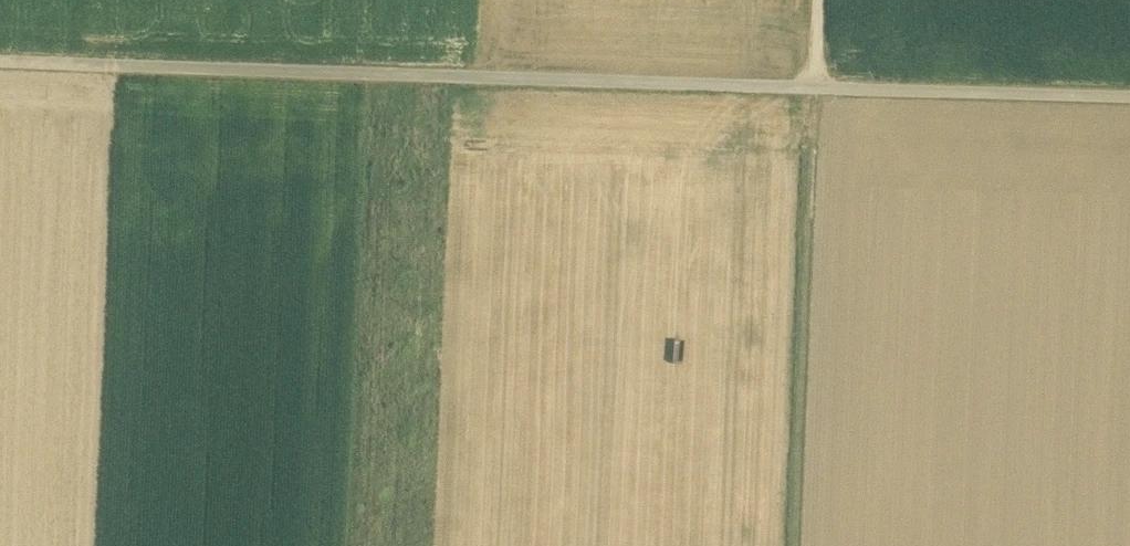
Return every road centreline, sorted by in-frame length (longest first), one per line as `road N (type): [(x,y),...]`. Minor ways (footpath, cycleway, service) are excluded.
road 1 (track): [(1129,103),(0,73)]
road 2 (track): [(820,545),(841,0)]

